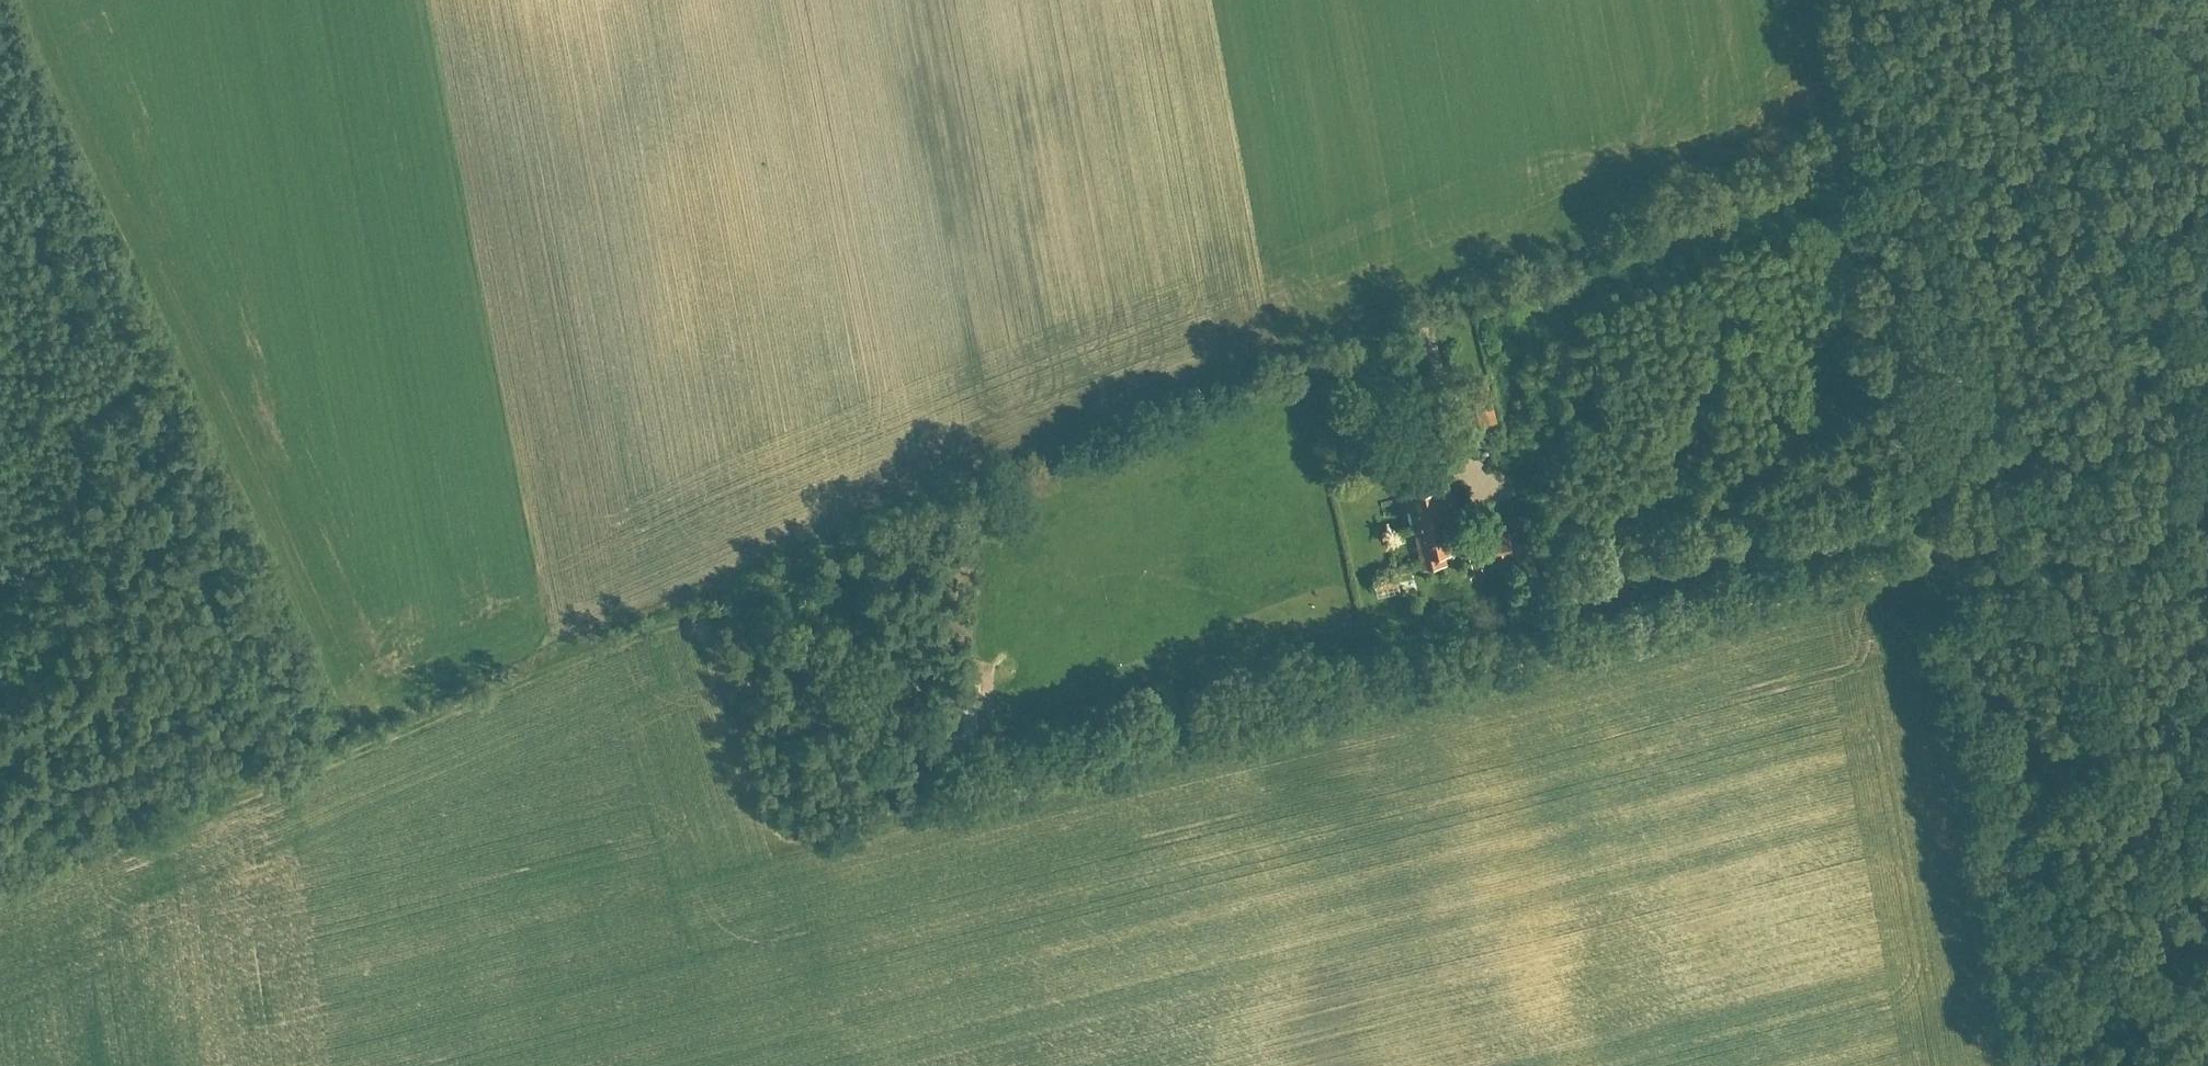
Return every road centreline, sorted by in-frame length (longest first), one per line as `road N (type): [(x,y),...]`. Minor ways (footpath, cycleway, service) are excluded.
road 1 (track): [(1960,559),(808,839),(766,809),(715,598)]
road 2 (residential): [(2053,1065),(1862,0)]

